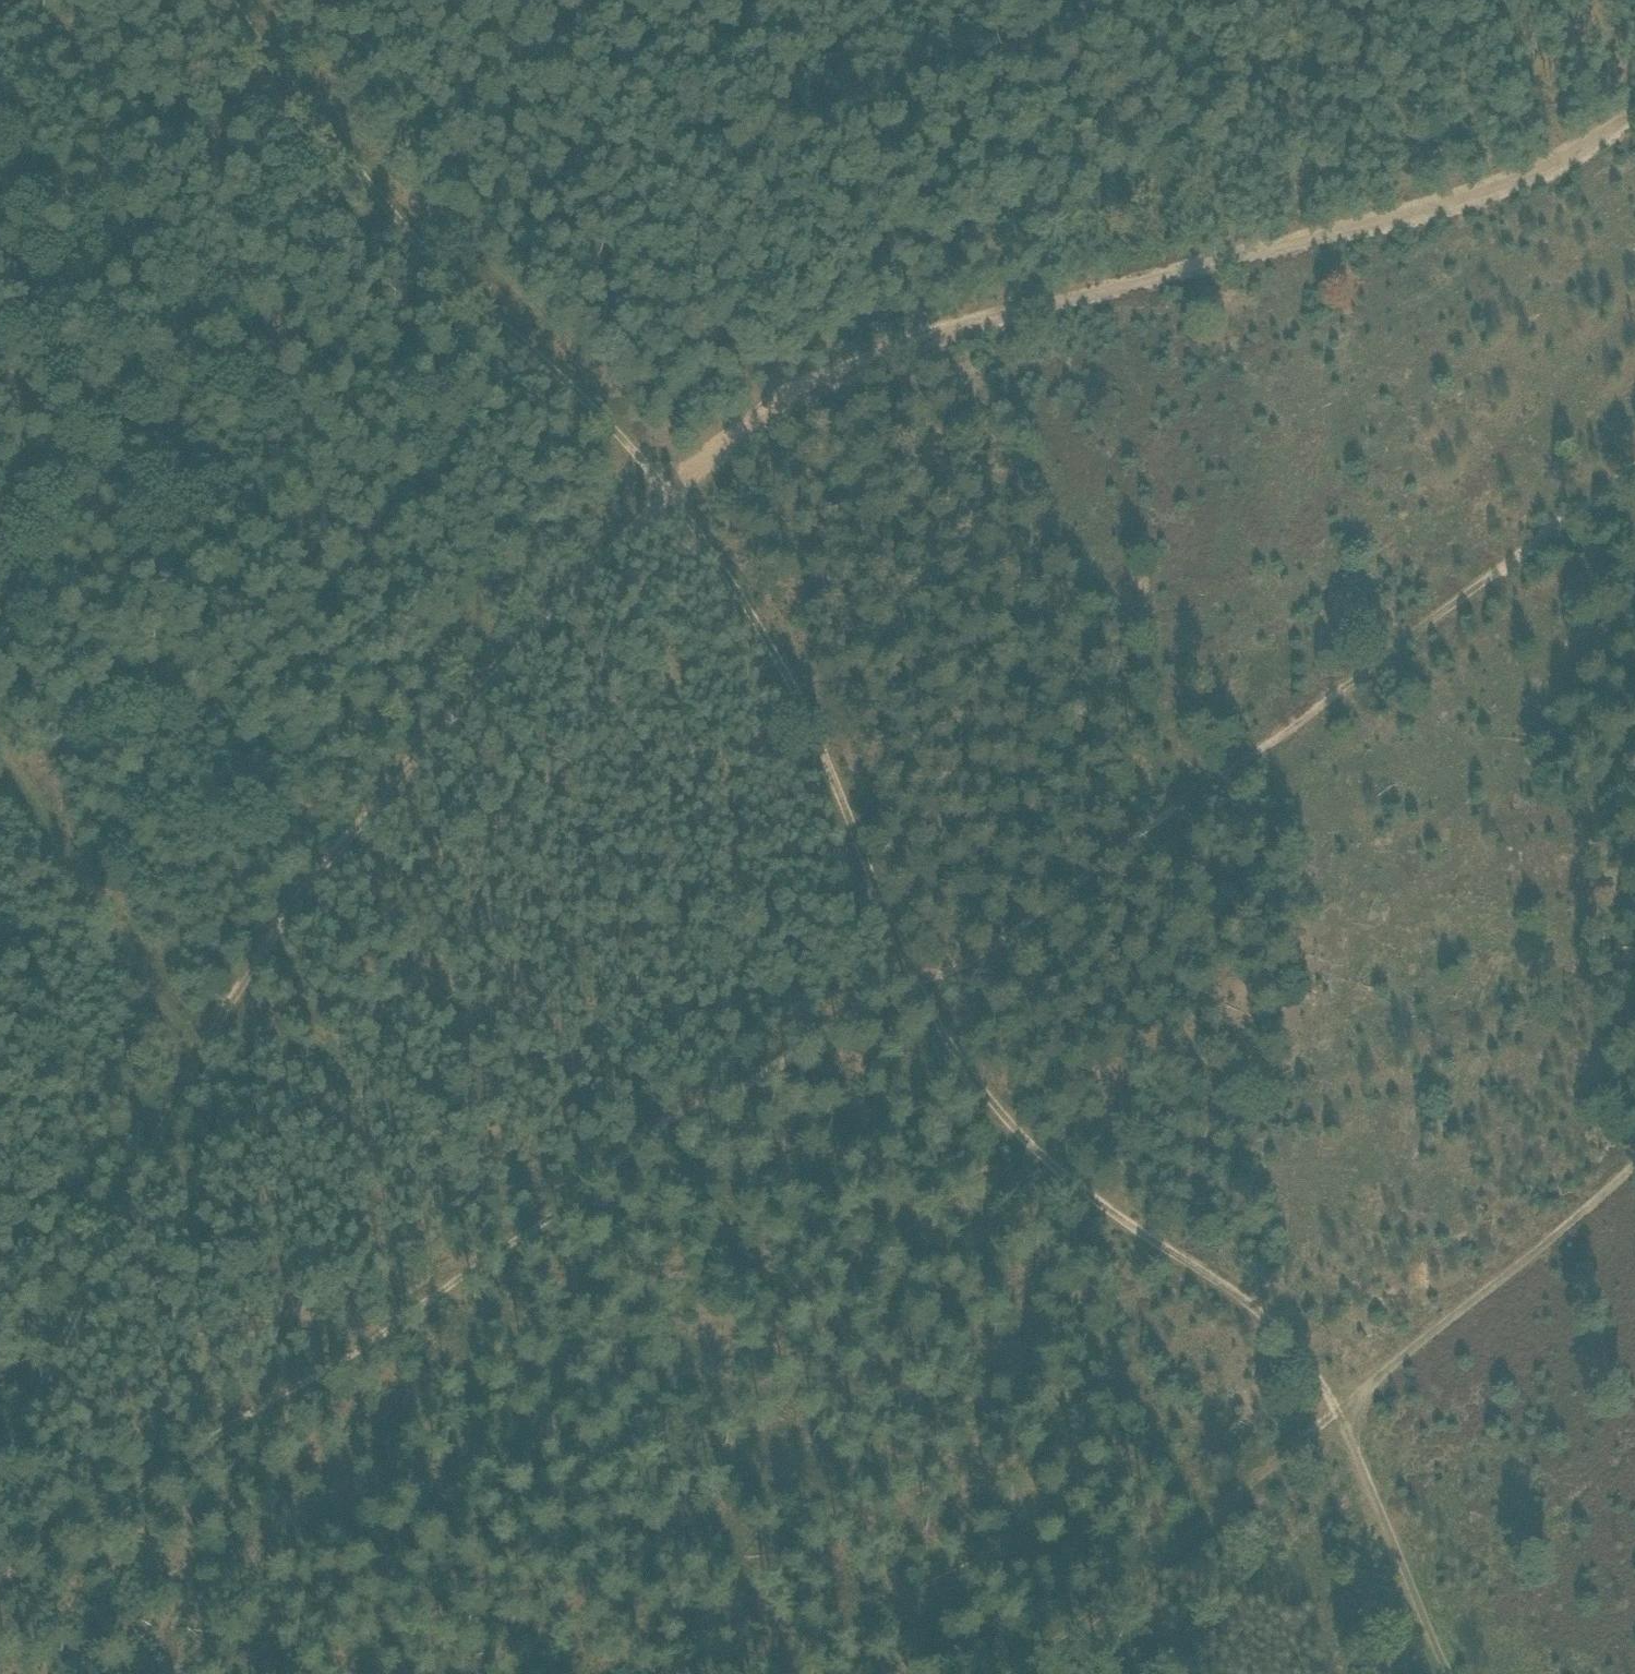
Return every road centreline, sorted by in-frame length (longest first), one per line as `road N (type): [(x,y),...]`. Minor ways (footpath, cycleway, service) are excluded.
road 1 (track): [(1634,119),(1452,202),(959,327),(803,397),(668,492),(468,698),(242,973),(163,1122),(70,1331),(0,1453)]
road 2 (track): [(241,0),(357,162),(428,245),(602,416),(772,630),(881,903),(1009,1100),(1297,1338),(1338,1411),(1451,1673)]
road 3 (track): [(0,1589),(346,1363),(670,1124),(783,1065),(923,968),(967,962),(1098,878),(1186,801),(1634,468)]
road 4 (track): [(1634,1167),(1012,1673)]
road 5 (track): [(207,1035),(121,901),(0,740)]

